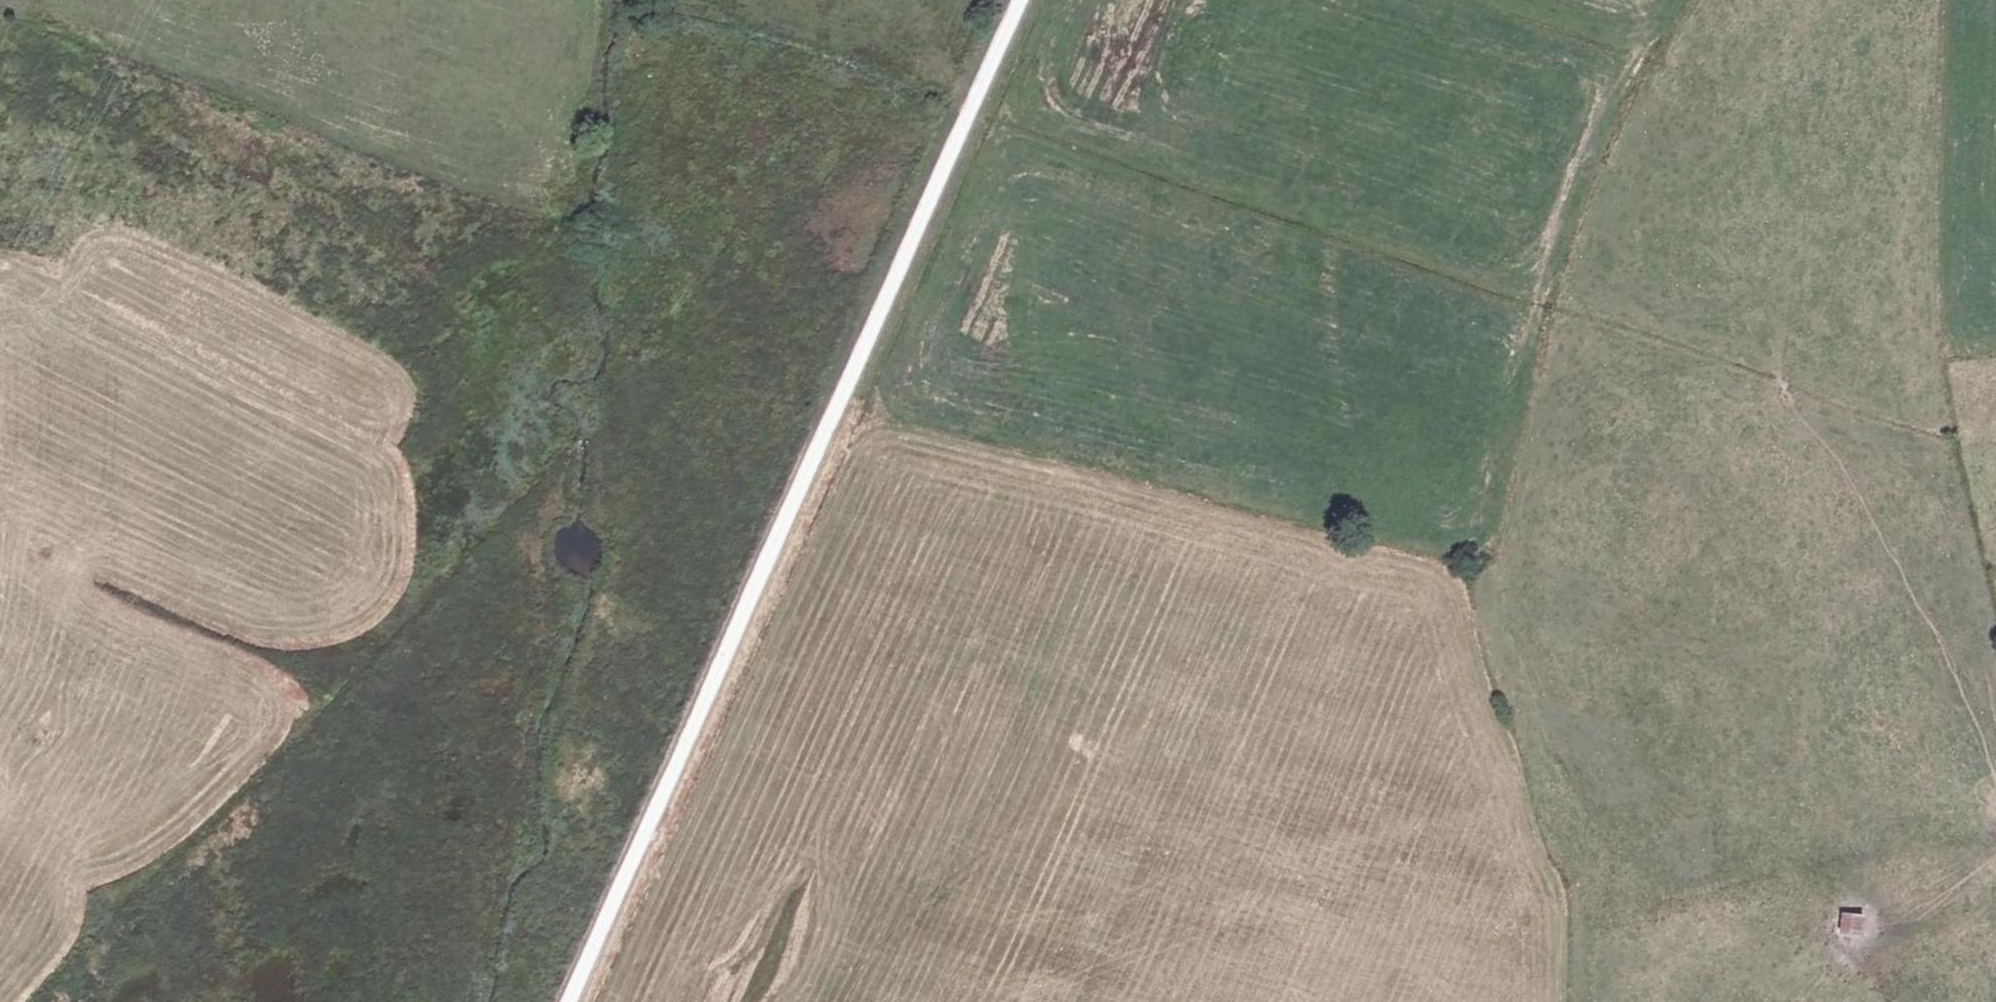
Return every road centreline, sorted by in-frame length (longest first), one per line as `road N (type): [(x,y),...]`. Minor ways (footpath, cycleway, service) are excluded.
road 1 (track): [(1020,0),(571,1001)]

